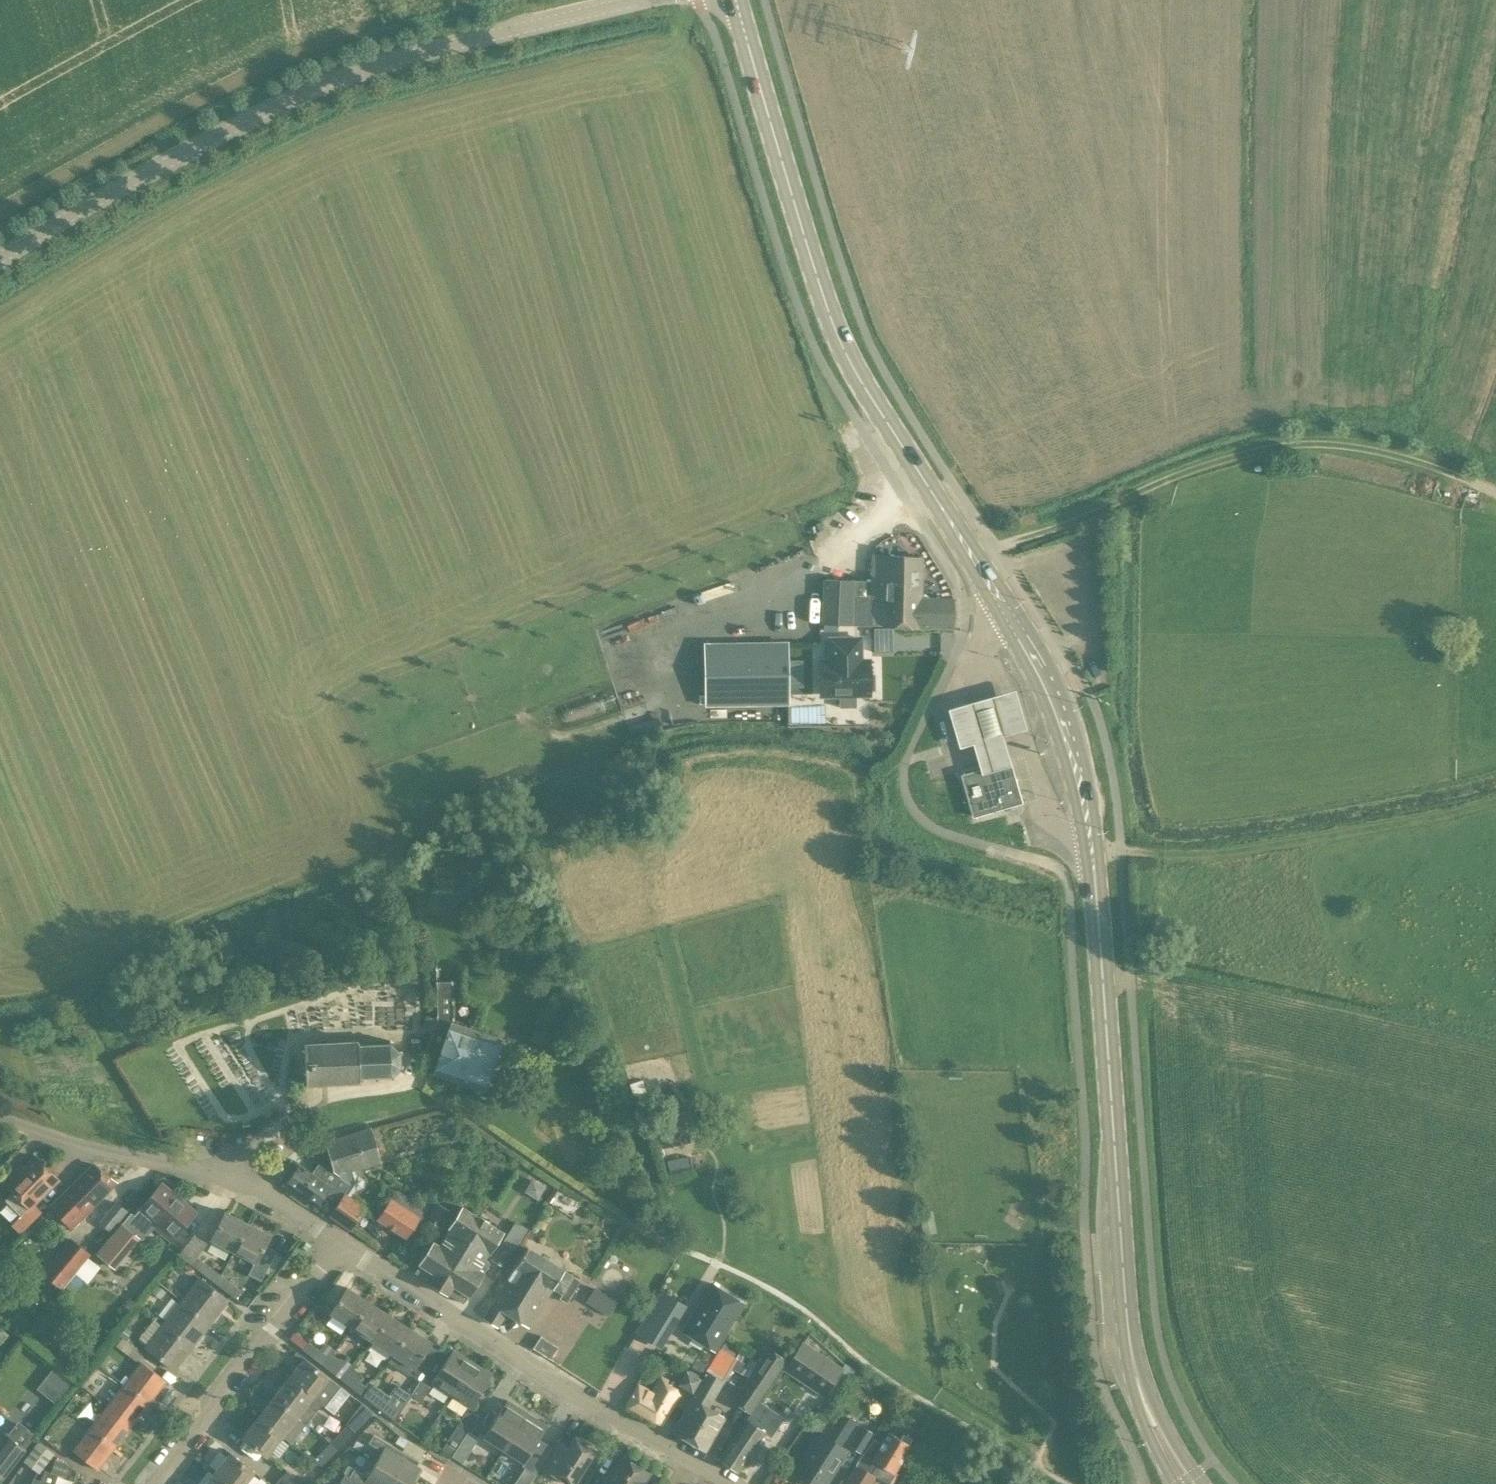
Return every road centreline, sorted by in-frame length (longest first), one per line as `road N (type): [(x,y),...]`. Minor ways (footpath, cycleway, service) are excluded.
road 1 (secondary): [(1186,1483),(1132,1378),(1120,1329),(1092,819),(1080,753),(1059,691),(857,371),(829,314),(735,0)]
road 2 (unclassified): [(0,259),(250,115),(396,54),(638,0)]
road 3 (residential): [(340,1242),(690,1459)]
road 4 (residential): [(153,1483),(340,1242)]
road 5 (unclassified): [(0,1118),(213,1169)]
road 6 (residential): [(213,1169),(264,1189),(340,1242)]

